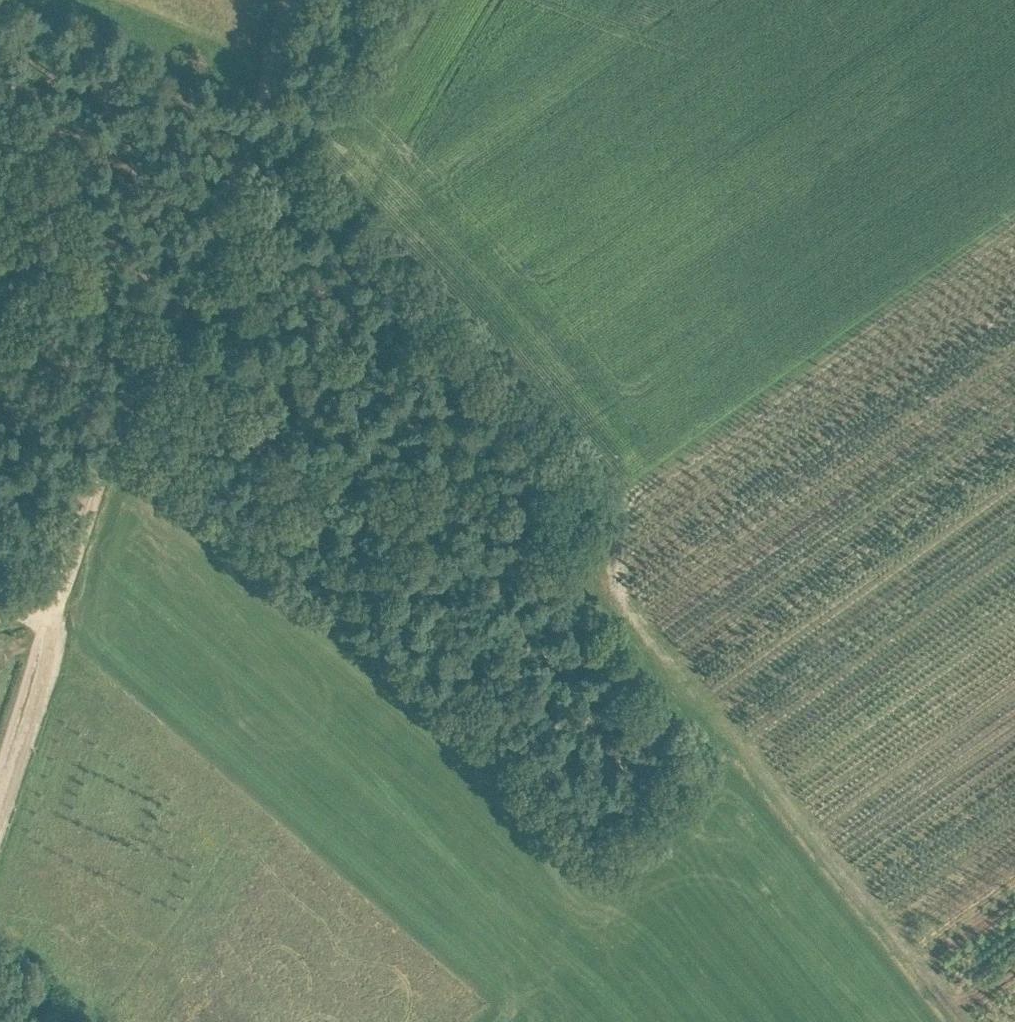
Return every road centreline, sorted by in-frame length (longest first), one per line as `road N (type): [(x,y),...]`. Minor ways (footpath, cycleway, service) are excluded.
road 1 (track): [(286,0),(246,138),(96,470),(53,605)]
road 2 (track): [(53,605),(51,648),(0,813)]

